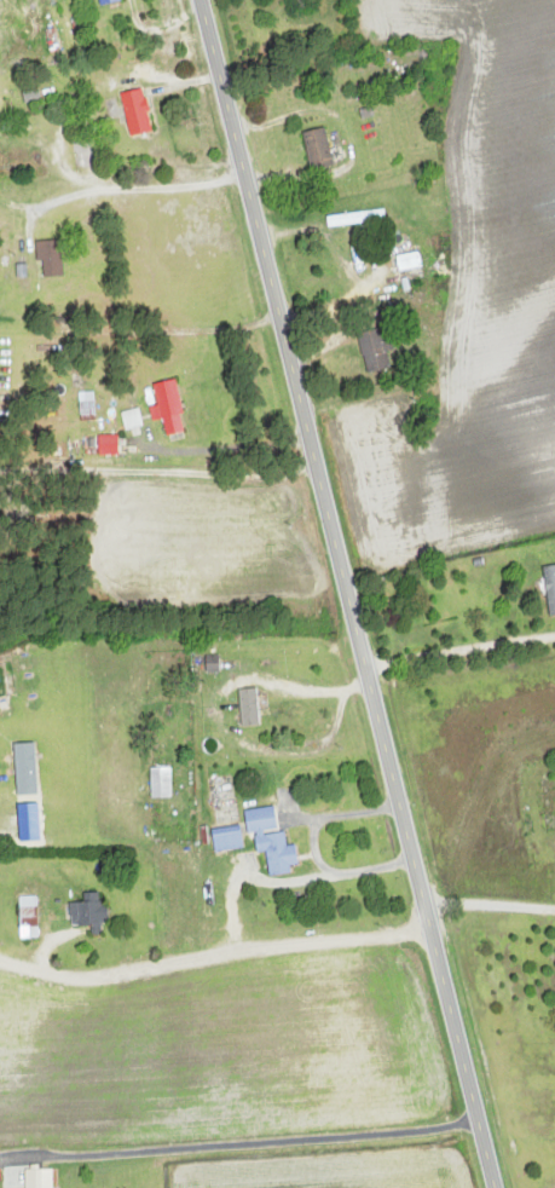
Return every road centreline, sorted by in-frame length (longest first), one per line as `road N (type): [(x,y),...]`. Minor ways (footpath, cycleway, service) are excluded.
road 1 (secondary): [(492,1187),(200,0)]
road 2 (residential): [(429,929),(274,936),(79,982),(0,962)]
road 3 (residential): [(317,473),(0,462)]
road 4 (residential): [(426,906),(554,913)]

